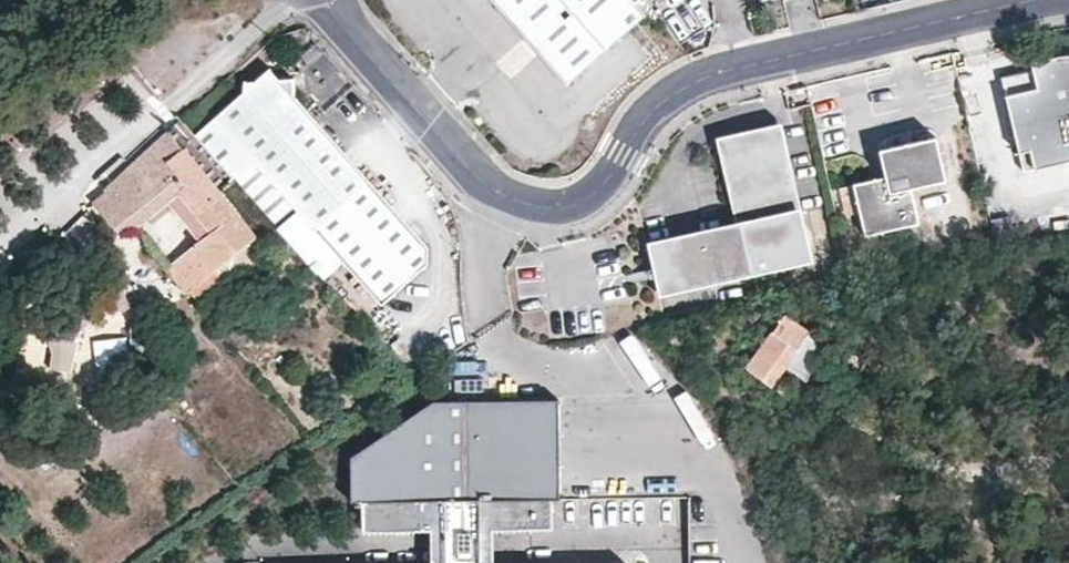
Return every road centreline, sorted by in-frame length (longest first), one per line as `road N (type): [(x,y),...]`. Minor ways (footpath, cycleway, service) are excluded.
road 1 (residential): [(1037,0),(704,79),(643,121),(604,188),(556,209),(485,185),(326,0)]
road 2 (residential): [(306,0),(169,107)]

